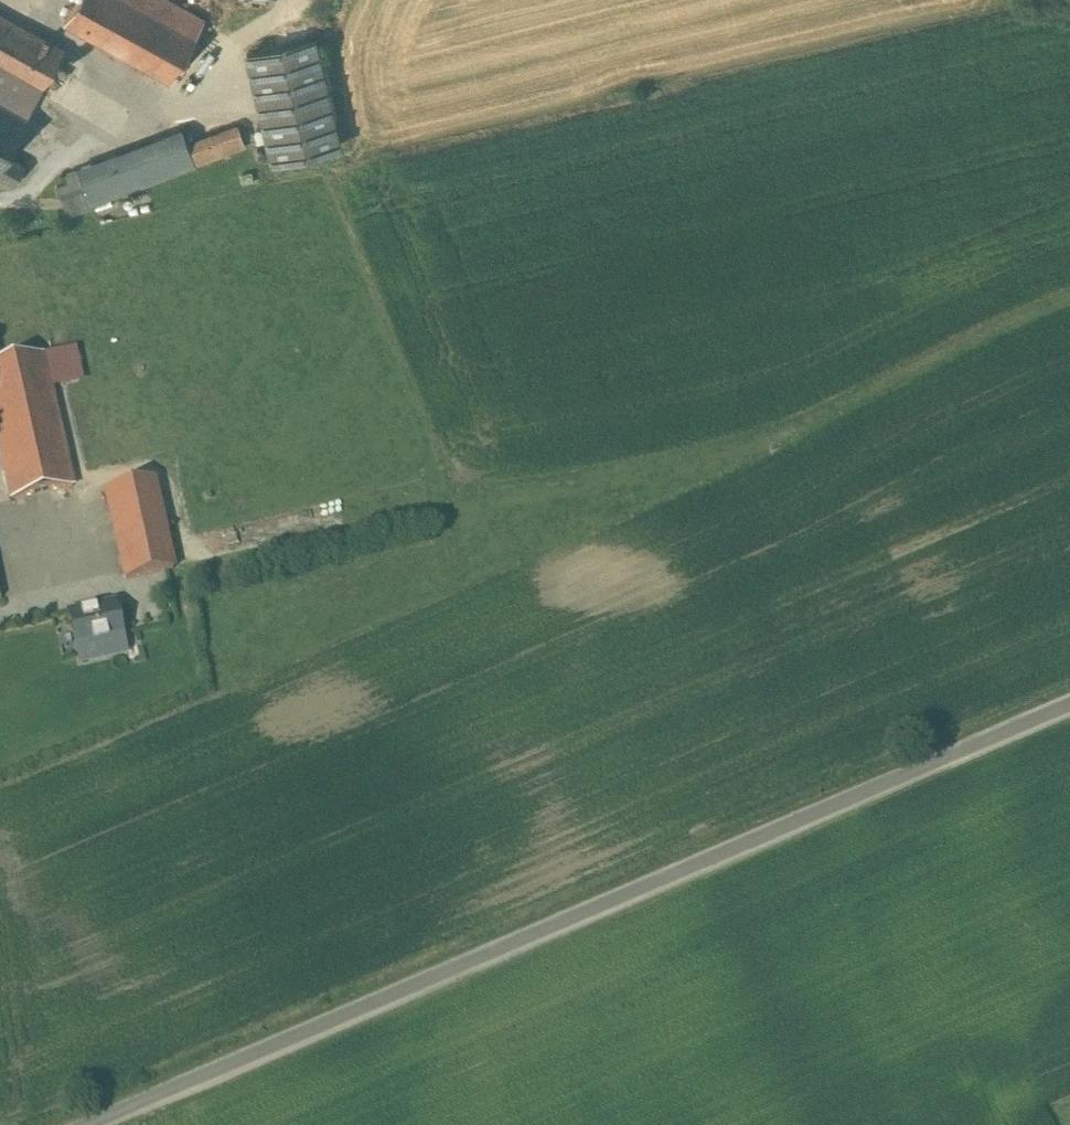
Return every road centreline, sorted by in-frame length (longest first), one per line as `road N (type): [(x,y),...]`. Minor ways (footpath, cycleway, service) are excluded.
road 1 (unclassified): [(87,1124),(1069,704)]
road 2 (track): [(1069,296),(744,452),(469,507)]
road 3 (track): [(175,577),(469,507)]
road 4 (track): [(300,0),(198,84)]

